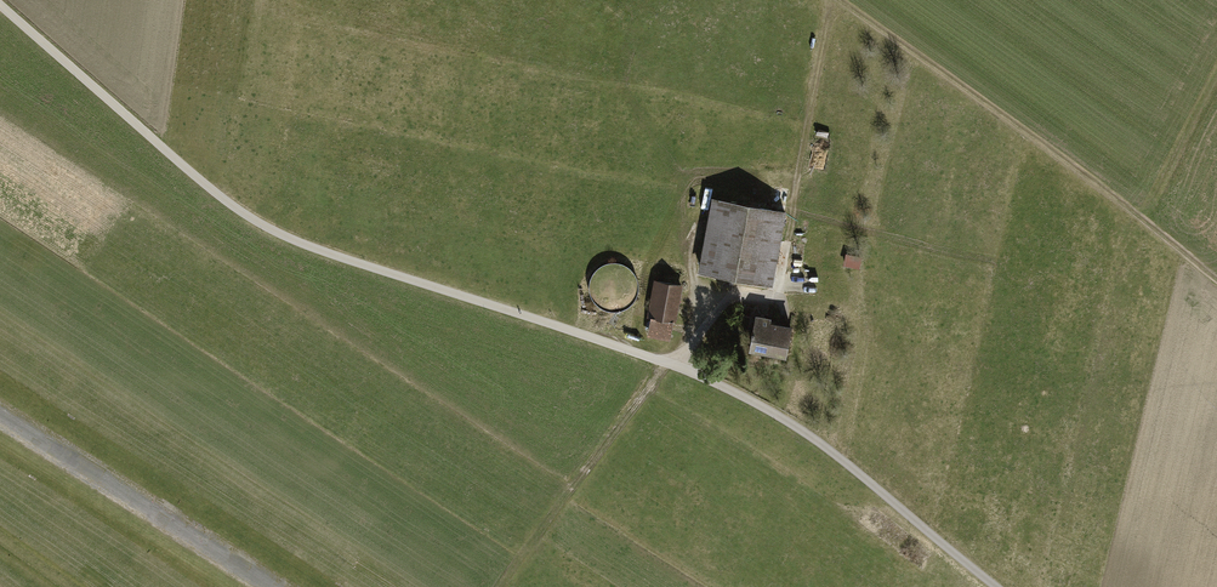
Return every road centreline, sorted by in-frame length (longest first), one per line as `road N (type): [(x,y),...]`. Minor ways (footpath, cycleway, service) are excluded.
road 1 (unclassified): [(0,8),(258,224),(313,250),(677,367),(756,403),(838,456),(997,586)]
road 2 (track): [(839,0),(1084,174),(1216,282)]
road 3 (track): [(831,0),(780,290)]
road 4 (track): [(665,363),(503,586)]
road 5 (track): [(793,210),(999,281)]

